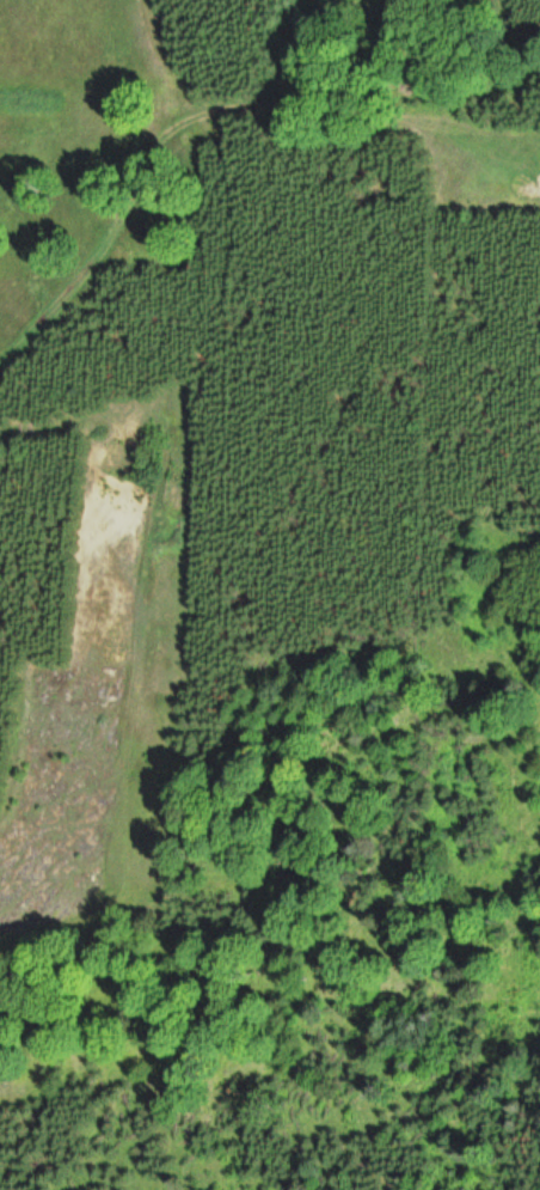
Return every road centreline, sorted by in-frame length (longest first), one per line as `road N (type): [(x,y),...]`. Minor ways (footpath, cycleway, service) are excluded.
road 1 (track): [(0,367),(109,252),(166,130),(216,109),(374,112),(485,138),(539,136)]

